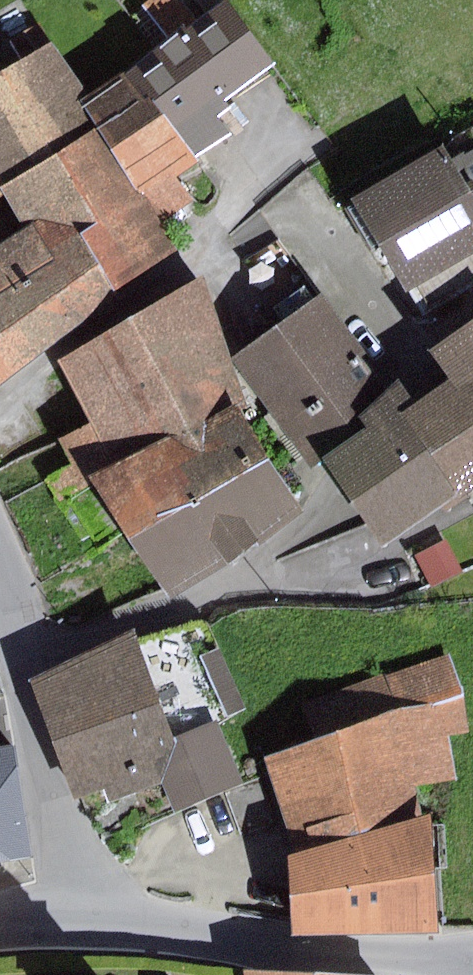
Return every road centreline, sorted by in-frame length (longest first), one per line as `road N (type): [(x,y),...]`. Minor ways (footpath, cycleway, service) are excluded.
road 1 (residential): [(63,920),(278,948),(472,957)]
road 2 (residential): [(15,652),(63,920)]

